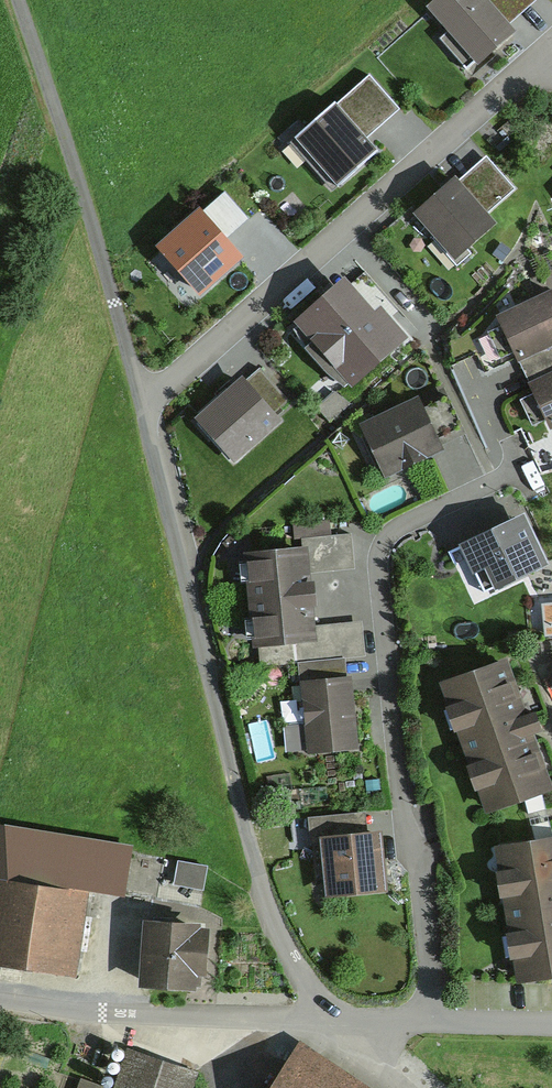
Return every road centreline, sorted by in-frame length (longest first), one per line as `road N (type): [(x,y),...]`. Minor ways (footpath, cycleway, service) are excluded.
road 1 (residential): [(148,396),(274,924),(330,1026)]
road 2 (residential): [(517,473),(395,529),(378,546),(374,567),(423,852),(440,1026)]
road 3 (residential): [(148,396),(534,68),(551,62)]
road 4 (track): [(17,0),(148,396)]
road 5 (residential): [(330,1026),(89,1016)]

